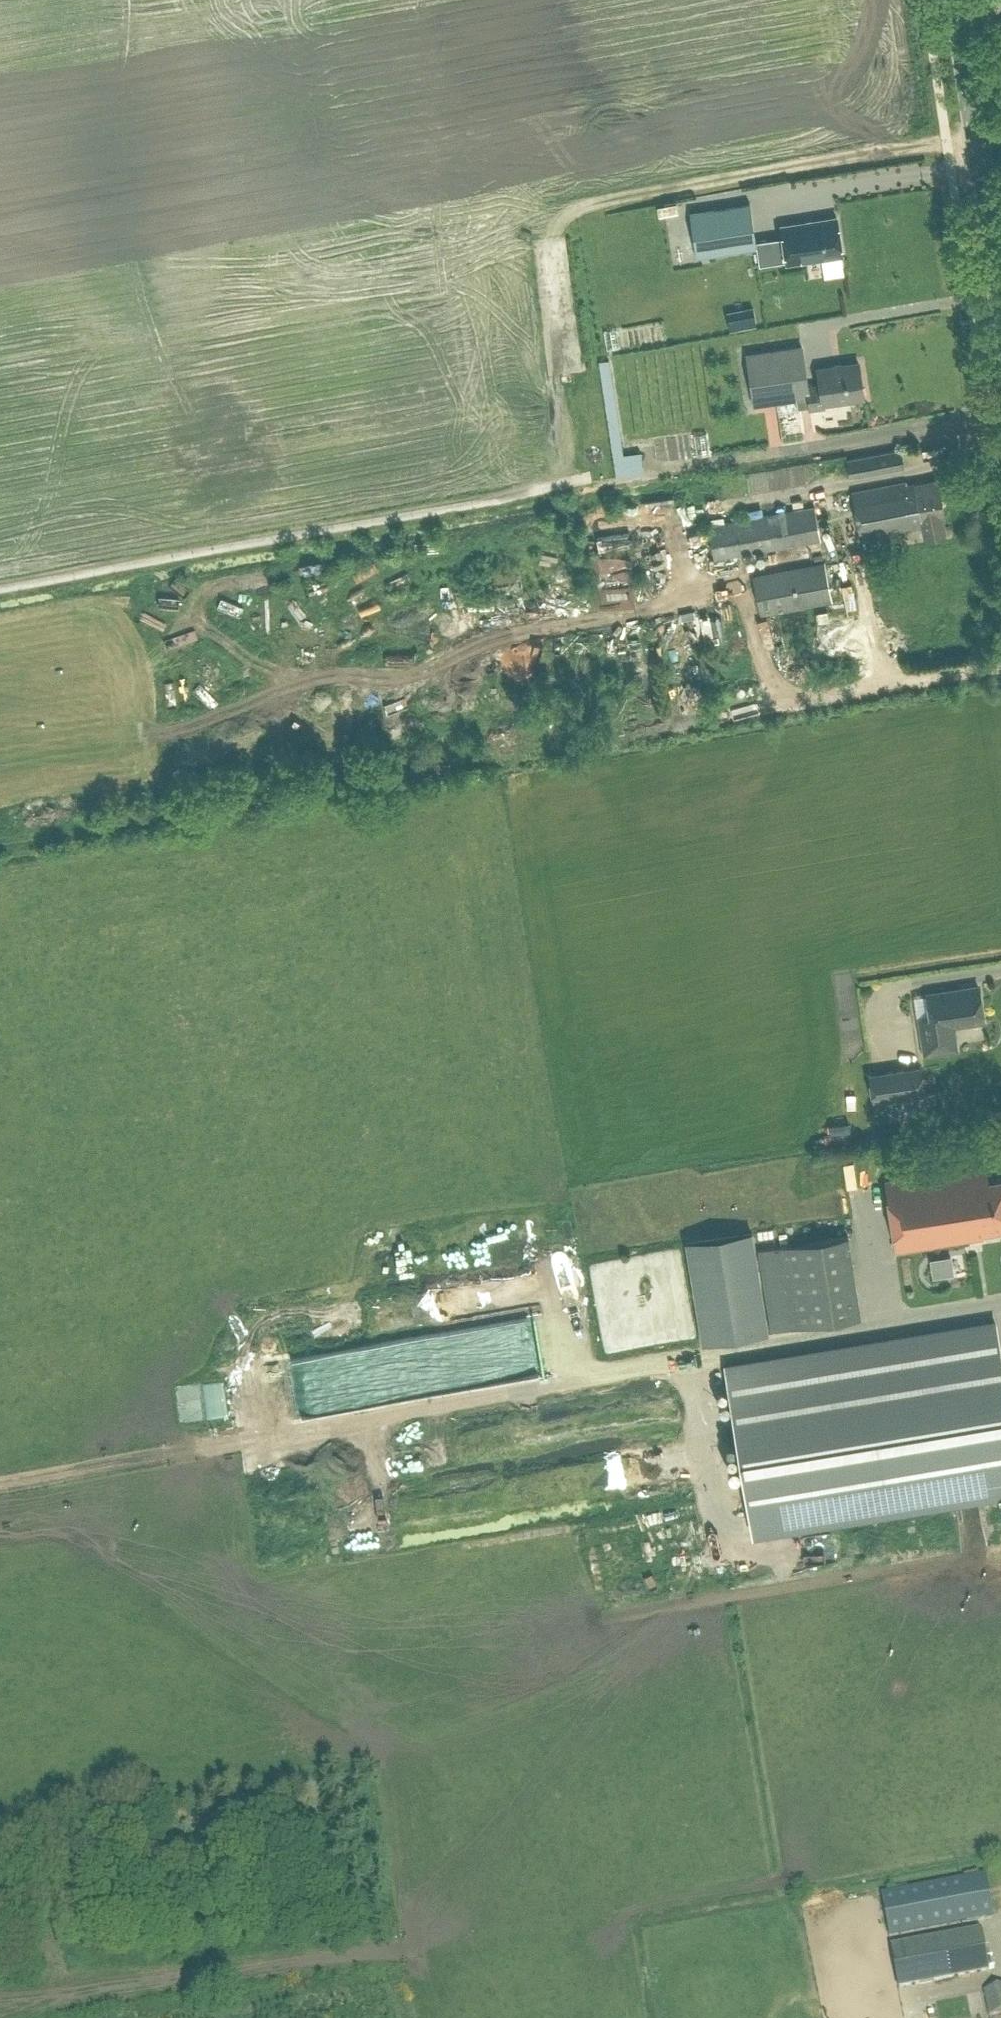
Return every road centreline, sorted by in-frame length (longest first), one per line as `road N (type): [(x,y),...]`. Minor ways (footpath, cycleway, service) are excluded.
road 1 (track): [(946,137),(554,214),(528,239),(548,476),(0,584)]
road 2 (track): [(0,840),(1000,663)]
road 3 (track): [(0,1482),(710,1353)]
road 4 (tertiary): [(1000,304),(955,0)]

